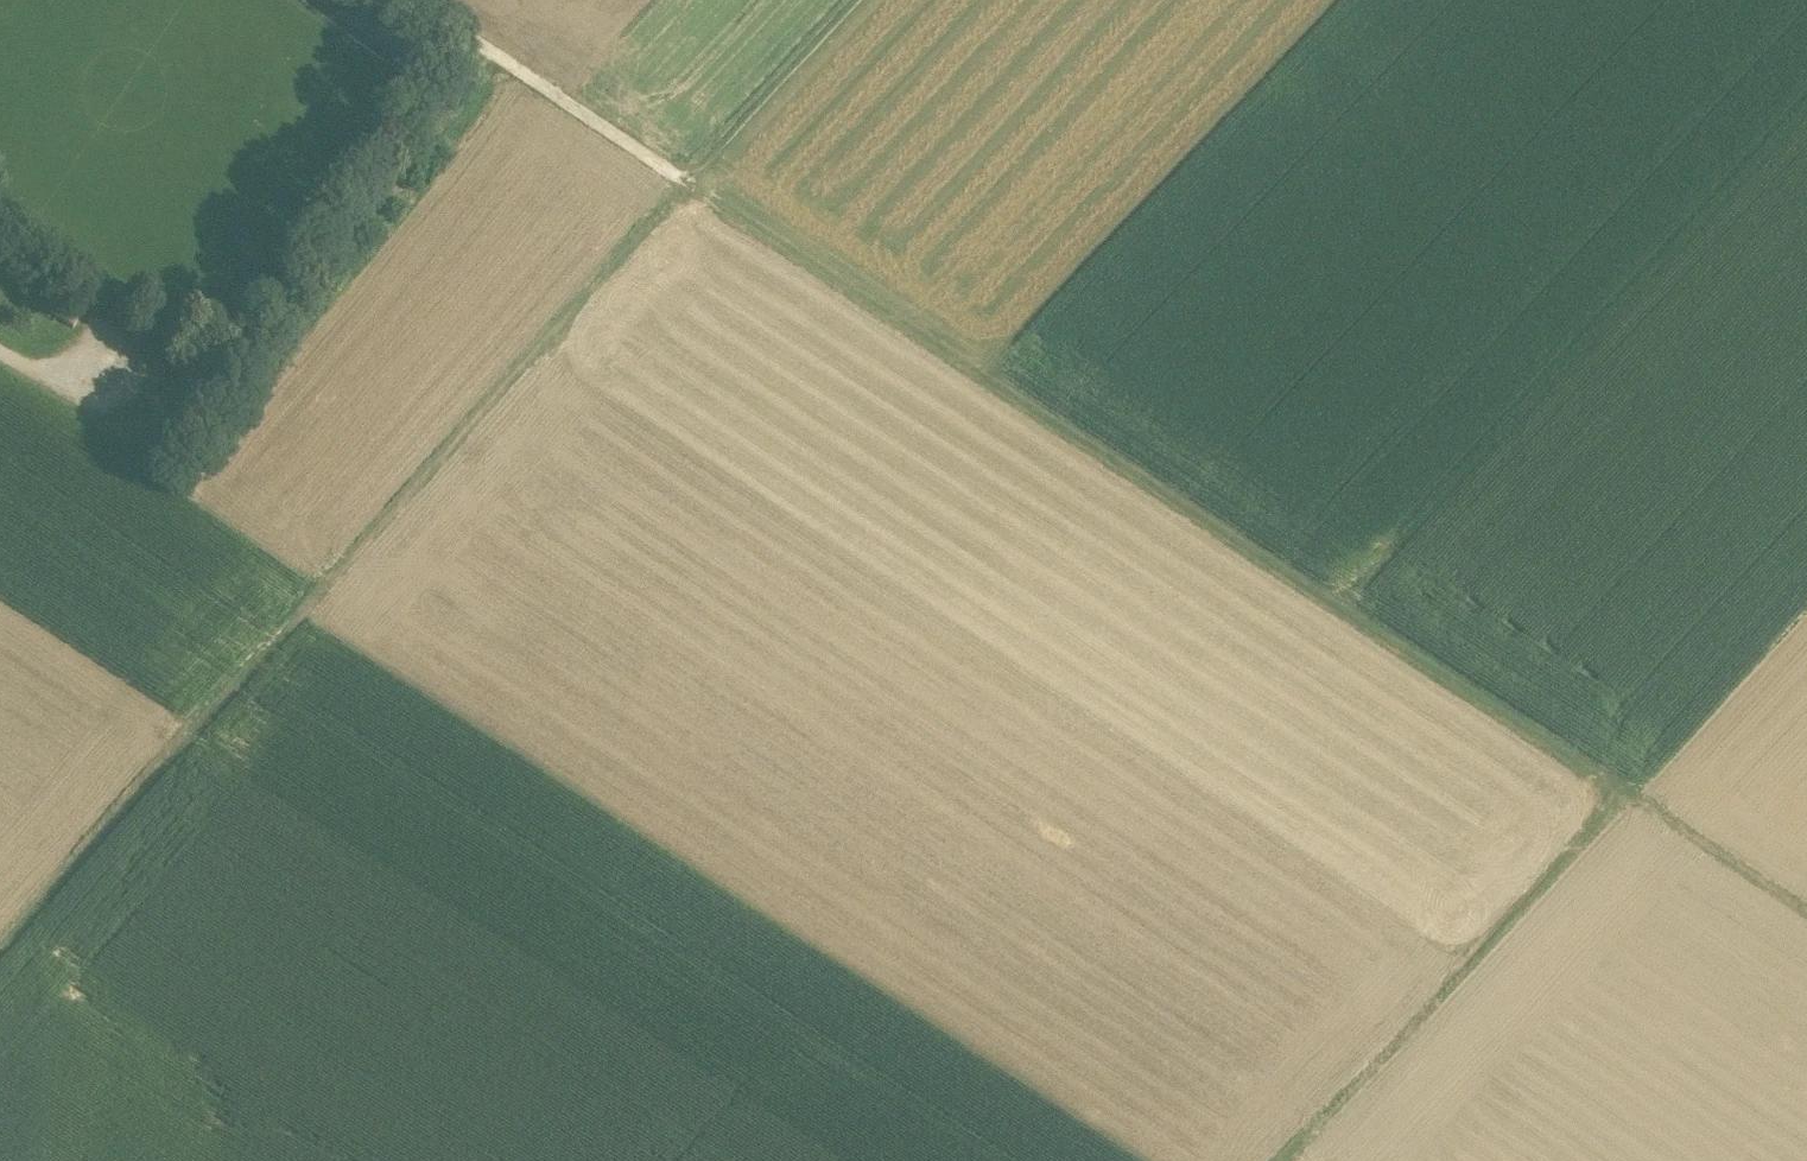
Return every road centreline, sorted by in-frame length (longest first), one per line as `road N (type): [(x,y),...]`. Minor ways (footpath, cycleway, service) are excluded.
road 1 (track): [(1806,918),(682,181)]
road 2 (track): [(682,181),(0,948)]
road 3 (track): [(1287,1160),(1627,800)]
road 4 (track): [(403,0),(682,181)]
road 5 (track): [(682,181),(854,0)]

